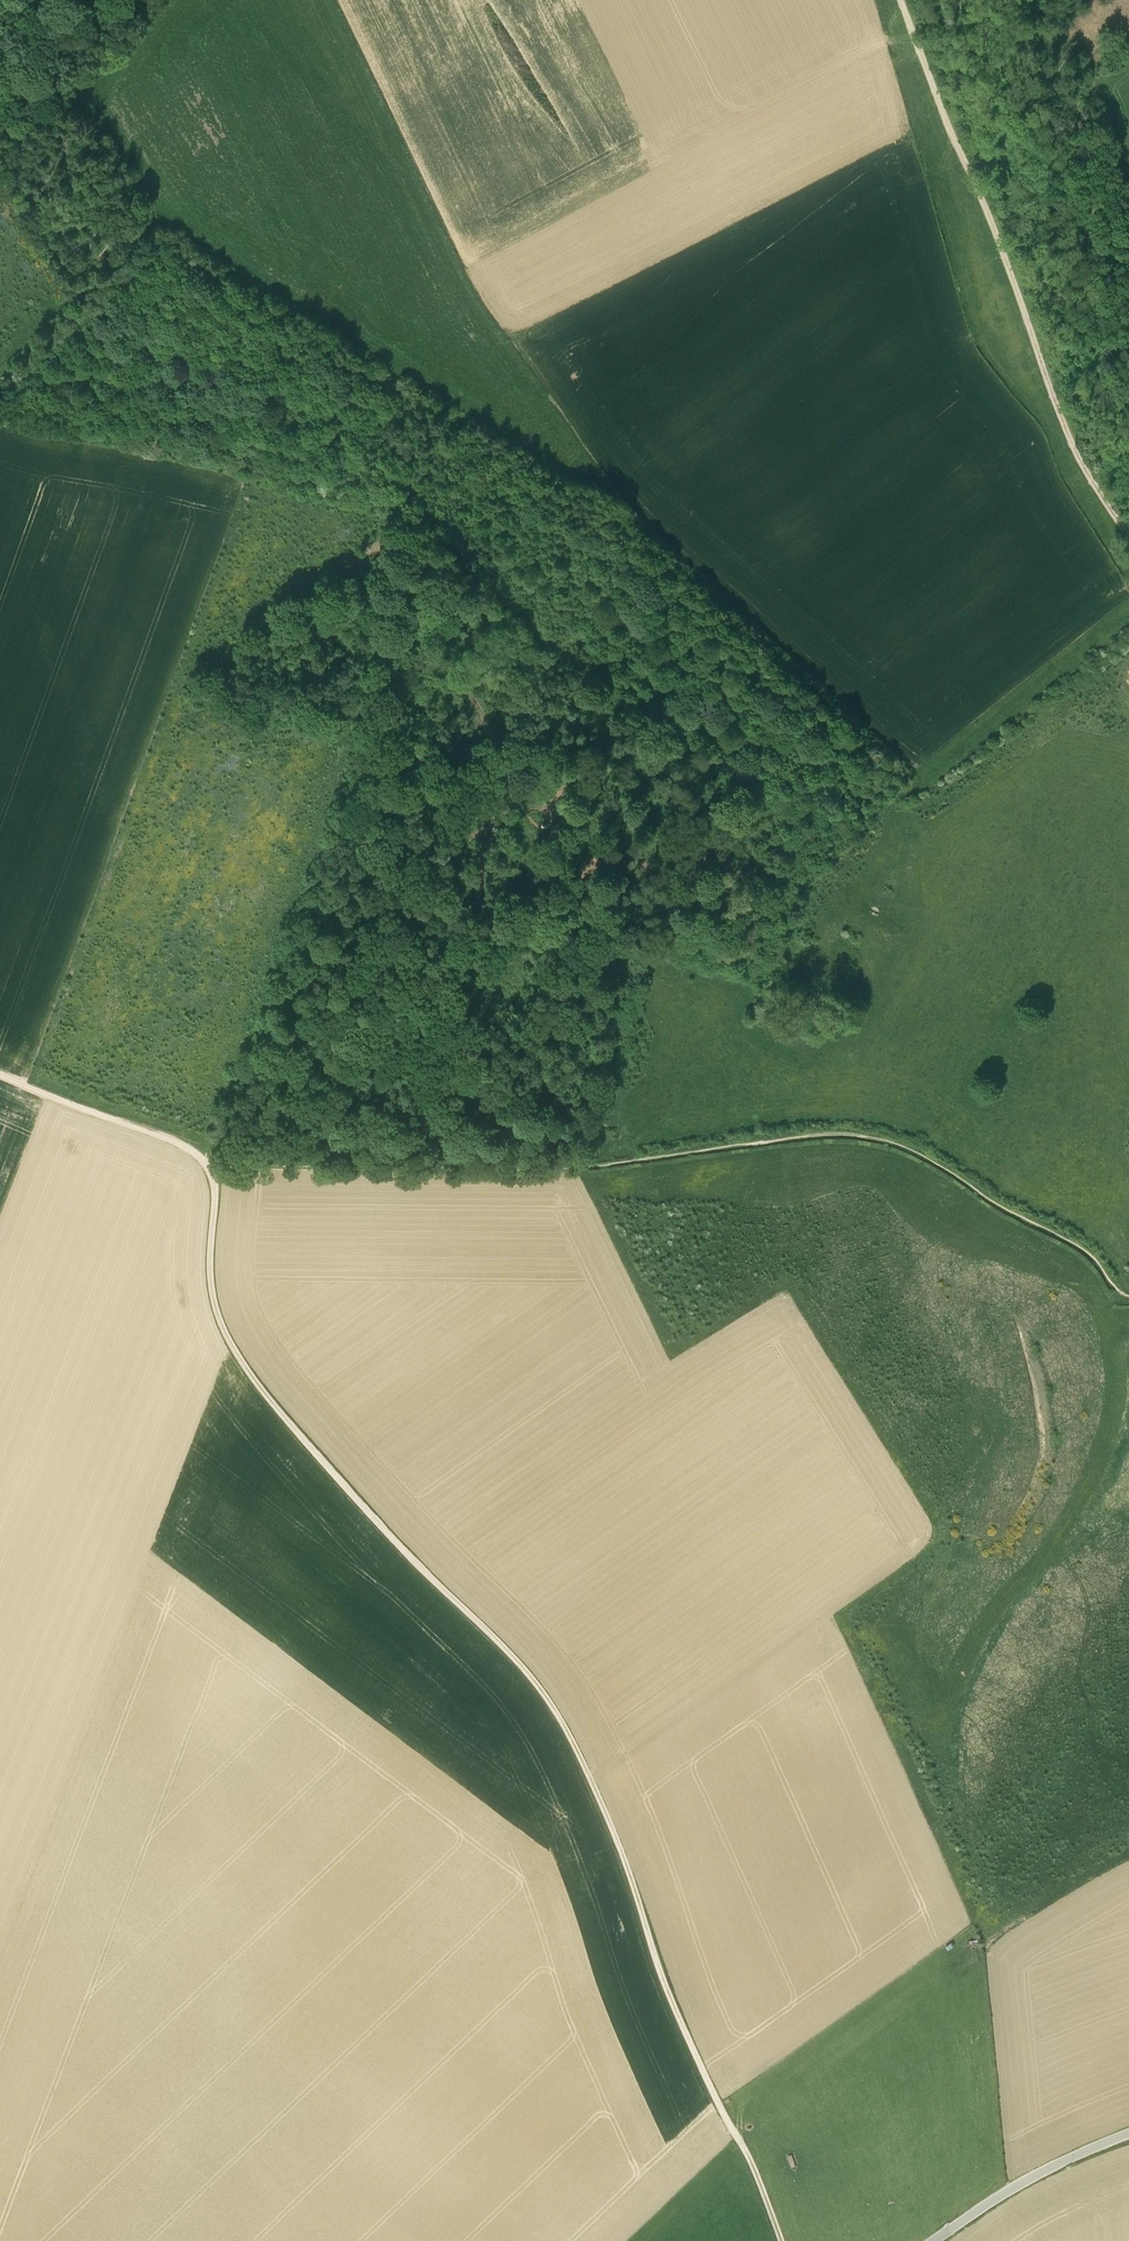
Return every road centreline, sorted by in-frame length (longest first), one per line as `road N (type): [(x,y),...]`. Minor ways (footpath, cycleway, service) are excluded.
road 1 (track): [(213,1166),(210,1278),(225,1334),(300,1434),(552,1708),(618,1842),(669,1994),(748,2155),(780,2240)]
road 2 (track): [(902,0),(1071,441),(1128,536)]
road 3 (track): [(0,368),(147,215),(138,175),(94,95),(167,0)]
road 4 (track): [(213,1166),(605,1164)]
road 5 (track): [(0,1074),(213,1166)]
road 6 (unclassified): [(933,2240),(1023,2181),(1128,2133)]

